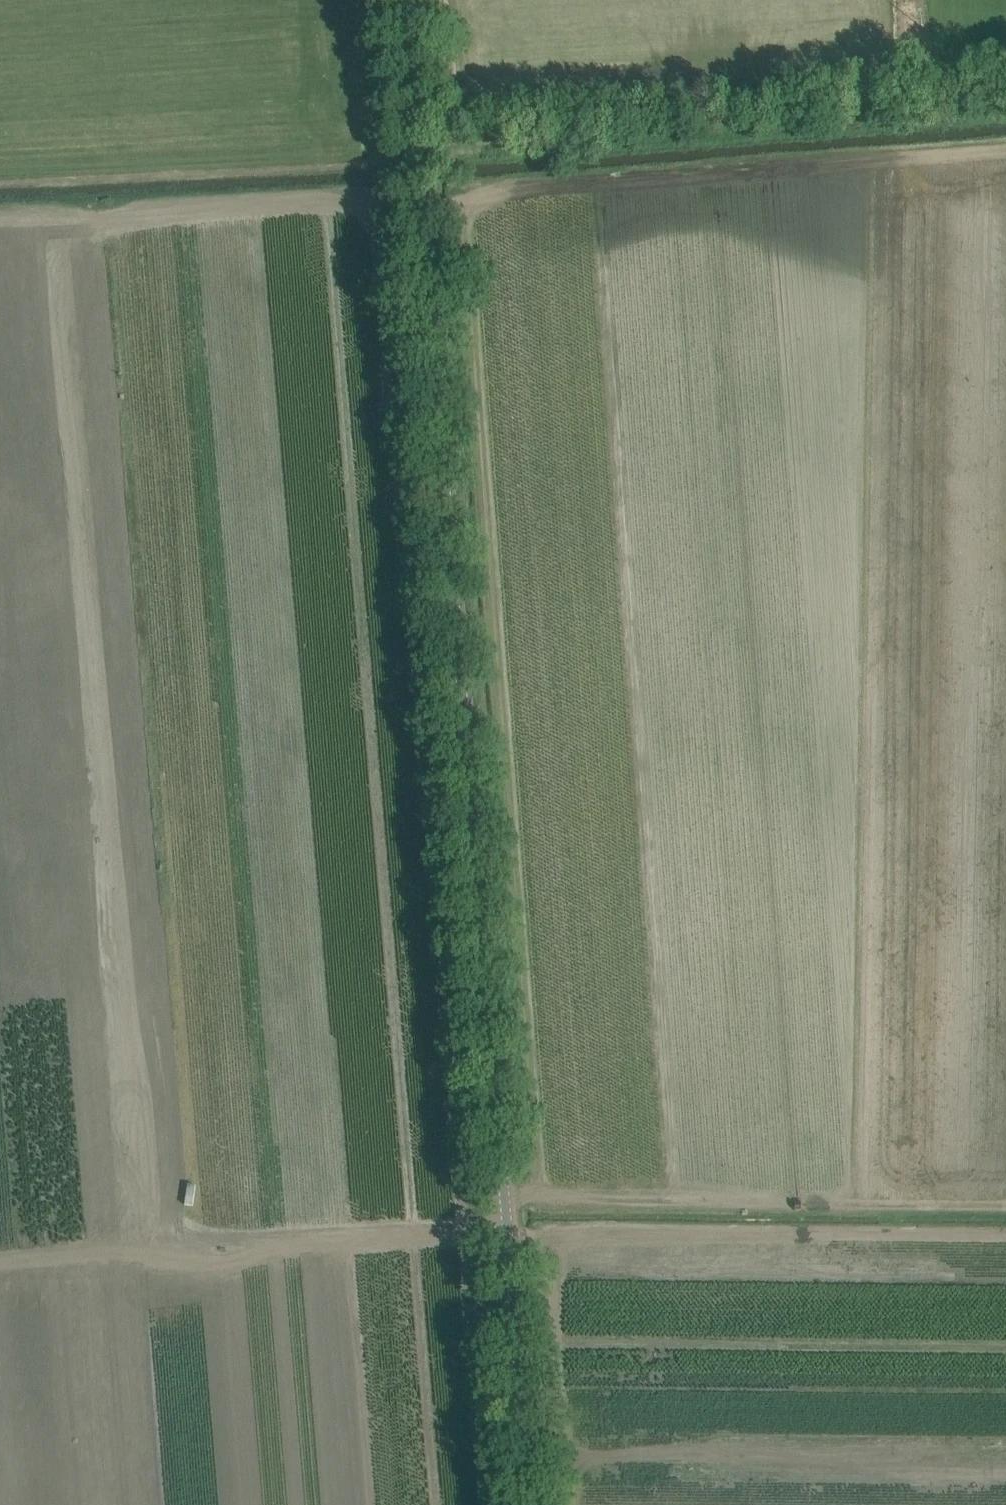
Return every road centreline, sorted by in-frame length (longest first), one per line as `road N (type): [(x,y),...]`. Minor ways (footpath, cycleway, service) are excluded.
road 1 (tertiary): [(530,1504),(405,0)]

